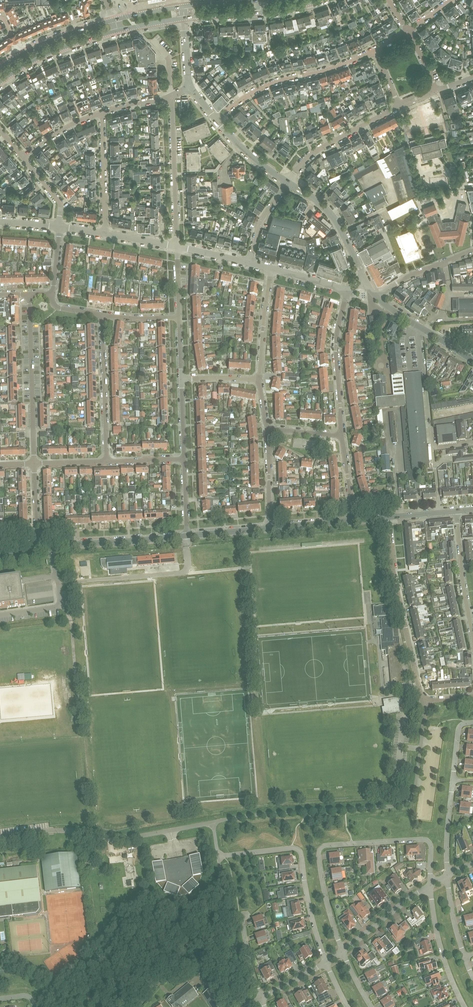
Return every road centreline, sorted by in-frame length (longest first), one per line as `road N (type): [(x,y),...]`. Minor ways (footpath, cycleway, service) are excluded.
road 1 (residential): [(343,952),(320,849),(423,840),(431,847),(431,886)]
road 2 (residential): [(219,858),(299,850),(326,963)]
road 3 (residential): [(427,701),(418,691),(386,517)]
road 4 (residential): [(217,120),(272,84),(376,50)]
road 5 (residential): [(34,464),(30,295)]
road 6 (tertiary): [(37,549),(188,535)]
road 7 (residential): [(177,247),(172,96)]
road 8 (residential): [(342,435),(336,348),(349,291)]
road 9 (residential): [(106,462),(103,317)]
road 10 (residential): [(288,183),(311,153),(399,106)]
road 11 (primary): [(0,83),(57,50),(117,31)]
road 12 (residential): [(366,281),(333,218),(288,183)]
road 13 (residential): [(472,637),(456,511)]
road 14 (residential): [(431,886),(445,963),(465,1006)]
road 15 (residential): [(105,234),(101,113)]

